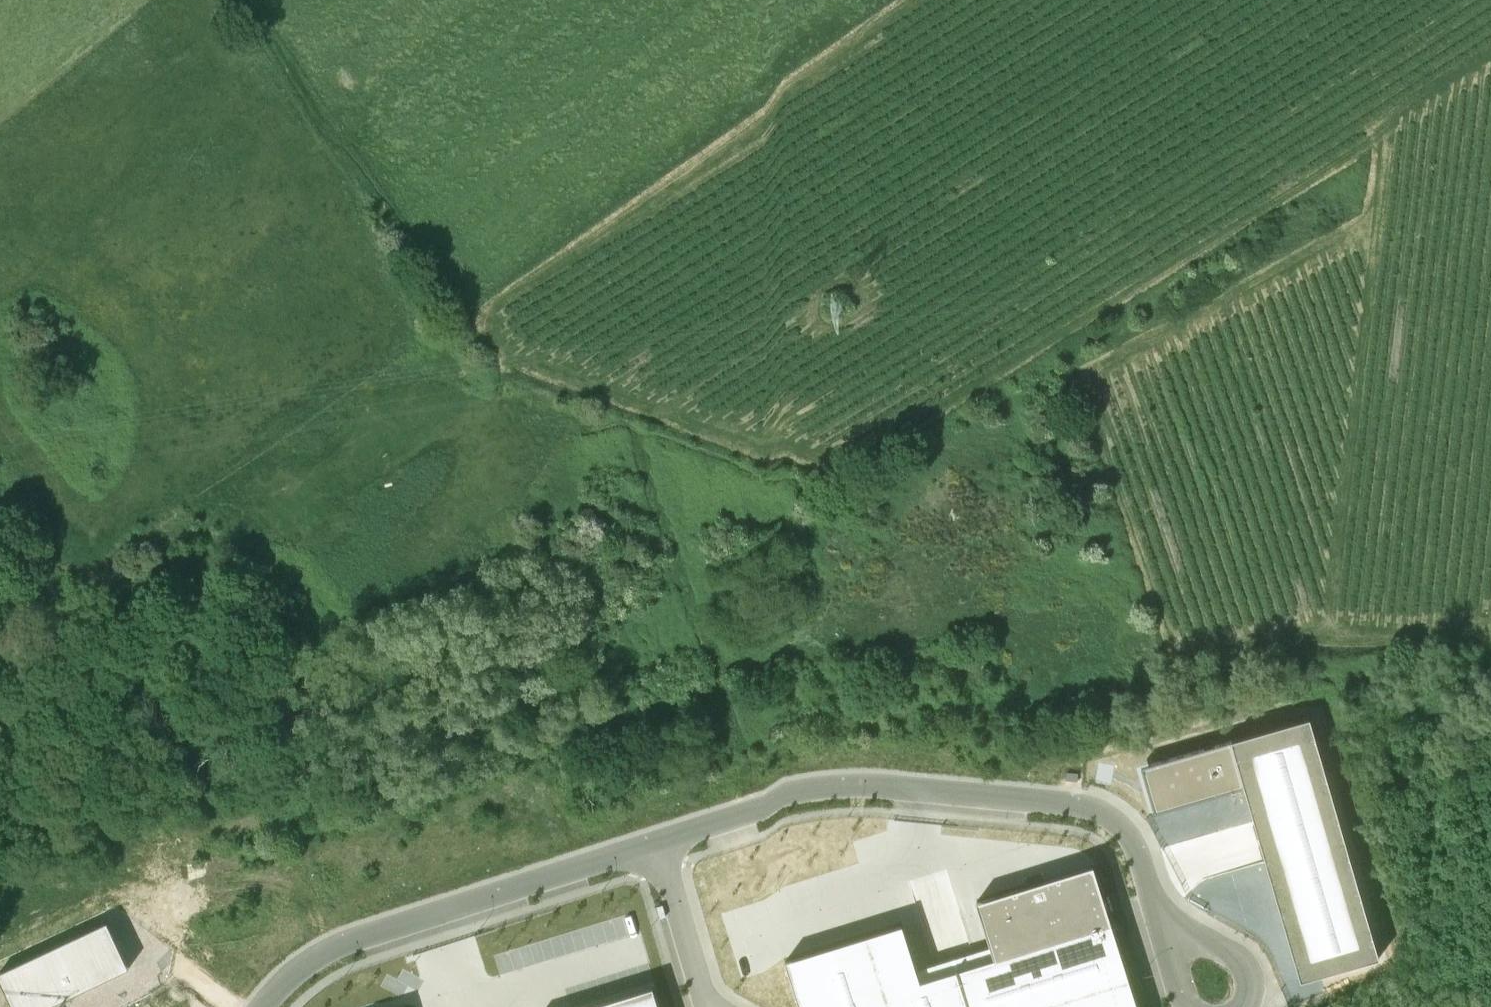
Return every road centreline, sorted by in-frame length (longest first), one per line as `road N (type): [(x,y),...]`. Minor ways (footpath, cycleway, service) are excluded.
road 1 (residential): [(658,837),(797,794),(873,789),(1034,803),(1102,814),(1125,831),(1158,911)]
road 2 (residential): [(260,1006),(308,956),(339,937),(658,837)]
road 3 (residential): [(658,837),(717,1006)]

